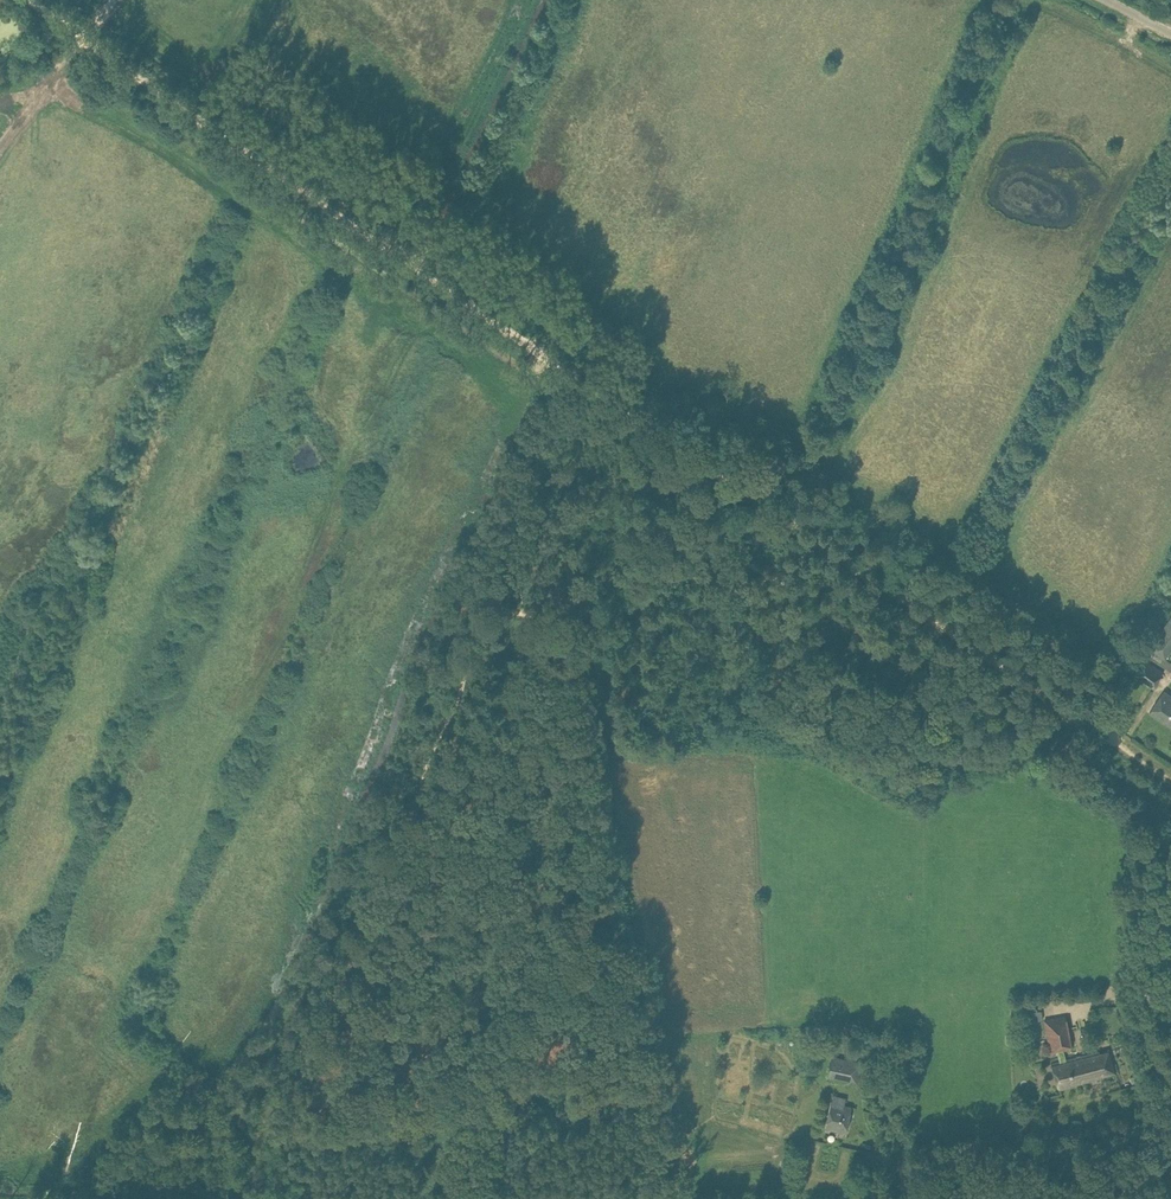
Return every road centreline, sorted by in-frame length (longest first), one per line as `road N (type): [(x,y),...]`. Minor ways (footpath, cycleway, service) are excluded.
road 1 (track): [(1095,728),(26,0)]
road 2 (unclassified): [(1170,1082),(1147,1025),(1144,978),(1153,893),(1170,843)]
road 3 (track): [(1170,1193),(953,1198)]

